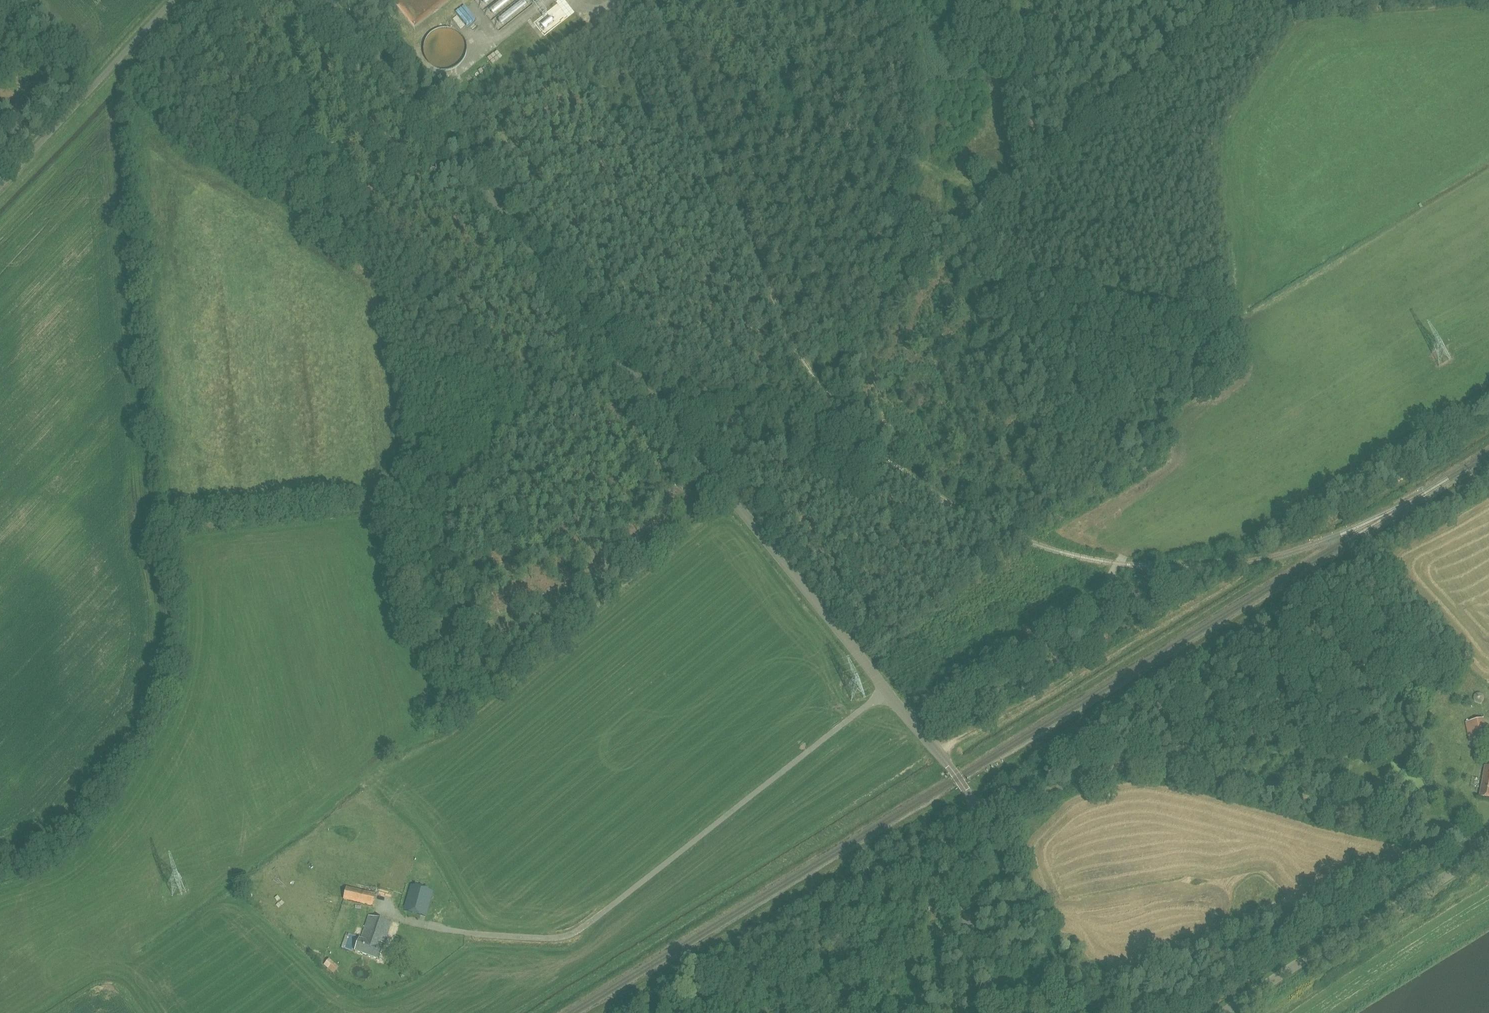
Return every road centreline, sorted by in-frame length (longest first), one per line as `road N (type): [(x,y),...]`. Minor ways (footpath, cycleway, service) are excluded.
road 1 (unclassified): [(999,1012),(966,911),(976,814),(958,778),(319,0)]
road 2 (track): [(952,769),(1277,572)]
road 3 (unclassified): [(1225,1012),(1488,849)]
road 4 (track): [(939,754),(1067,677),(1123,554)]
road 5 (unclassified): [(175,0),(0,186)]

